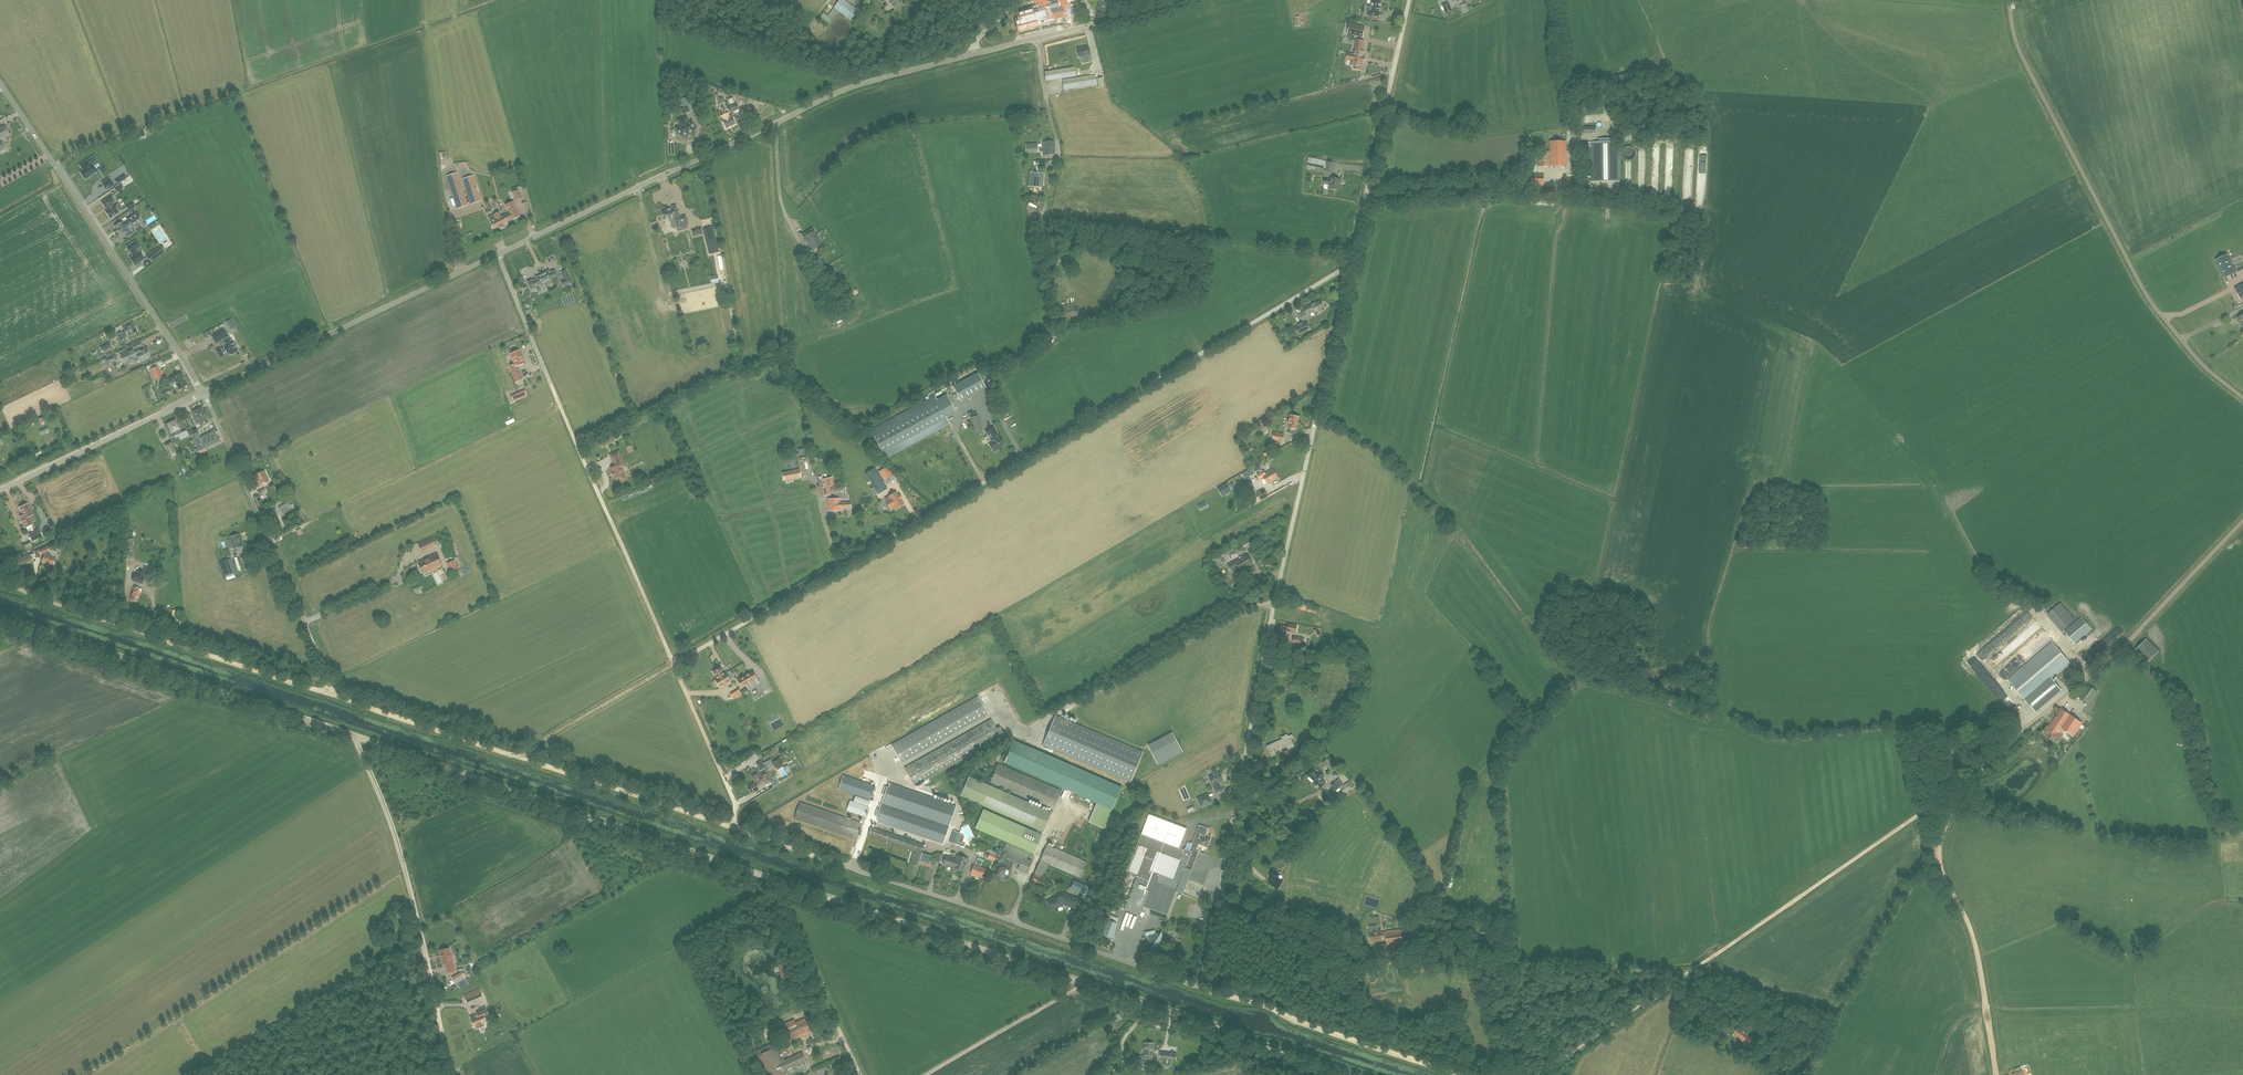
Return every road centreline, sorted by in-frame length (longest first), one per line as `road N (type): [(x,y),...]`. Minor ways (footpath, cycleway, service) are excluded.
road 1 (track): [(1356,1074),(0,618)]
road 2 (track): [(0,581),(852,868)]
road 3 (unclassified): [(203,394),(854,86),(975,54)]
road 4 (unclassified): [(674,665),(1349,272)]
road 5 (track): [(499,255),(737,809),(735,829)]
road 6 (track): [(1545,1074),(1969,779)]
road 7 (unclassified): [(2242,398),(2196,359),(2145,293),(2020,55),(2009,0)]
road 8 (track): [(1583,679),(1508,764),(1522,1074)]
road 9 (unclassified): [(1199,987),(1274,605)]
road 10 (unclassified): [(203,394),(0,82)]
road 11 (unclassified): [(1199,987),(852,868)]
road 12 (track): [(448,1074),(398,847),(356,738)]
road 13 (unclassified): [(1274,605),(1349,272)]
road 14 (unclassified): [(337,697),(203,394)]
road 15 (track): [(1969,779),(2041,715),(1898,731),(1919,815)]
road 16 (unclassified): [(2041,715),(2136,632),(2242,521)]
road 17 (unclassified): [(1349,272),(1409,0)]
road 18 (track): [(1199,987),(1462,1074)]
road 19 (unclassified): [(1050,714),(1235,613),(1274,605)]
road 20 (unclassified): [(0,490),(203,394)]
road 21 (track): [(1997,1074),(1971,928),(1940,861)]
road 22 (unclassified): [(975,54),(1182,0)]
road 23 (track): [(775,881),(857,1074)]
road 24 (track): [(1513,956),(1697,969)]
road 25 (track): [(515,756),(674,665)]
road 26 (track): [(926,1074),(1084,983)]

